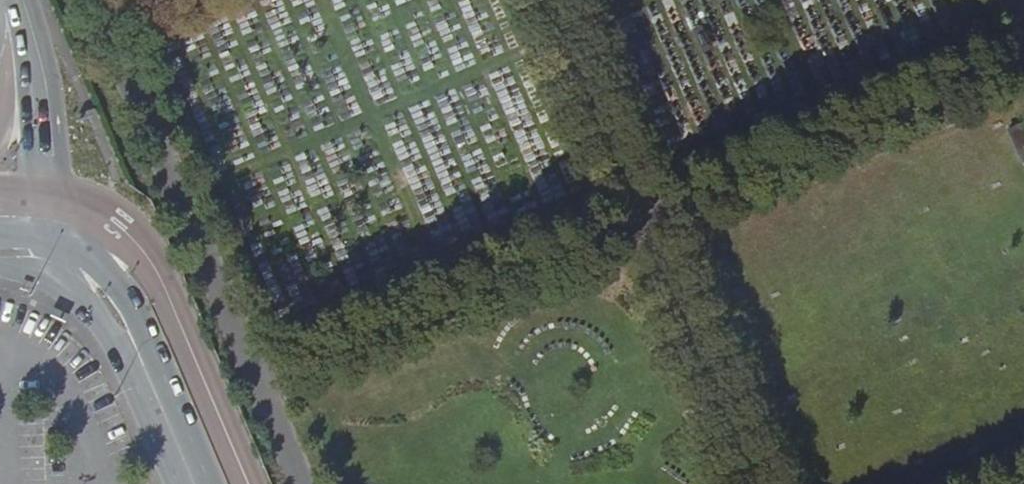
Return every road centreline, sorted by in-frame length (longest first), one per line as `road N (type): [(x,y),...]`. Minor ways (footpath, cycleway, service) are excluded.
road 1 (residential): [(19,0),(41,87),(55,235)]
road 2 (tertiary): [(166,407),(136,301),(93,252),(55,235)]
road 3 (tertiary): [(60,279),(104,316),(166,407)]

